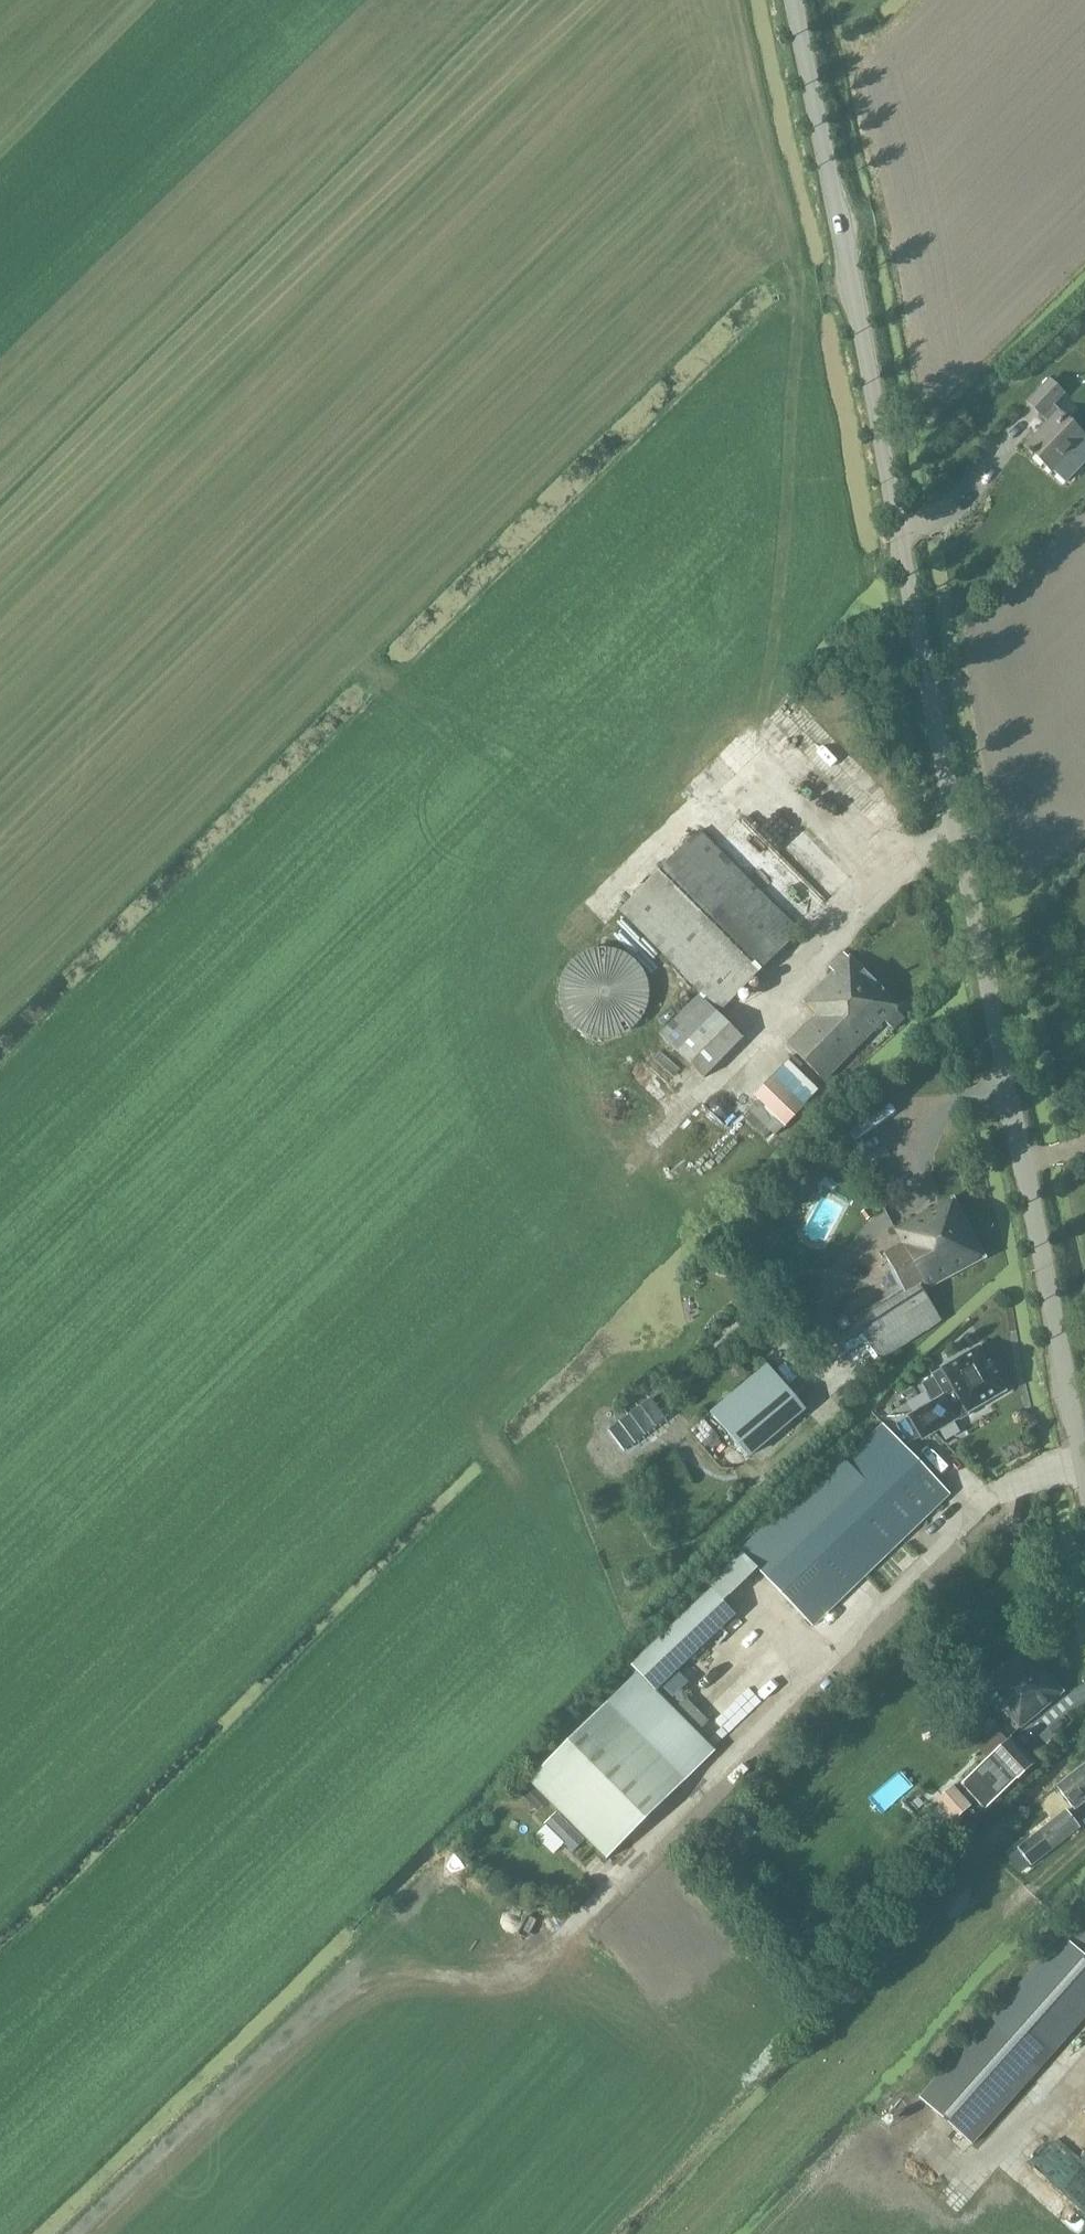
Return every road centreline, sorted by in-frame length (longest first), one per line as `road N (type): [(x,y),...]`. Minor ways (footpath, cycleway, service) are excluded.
road 1 (unclassified): [(1084,1449),(799,0)]
road 2 (track): [(700,2233),(1084,1843)]

